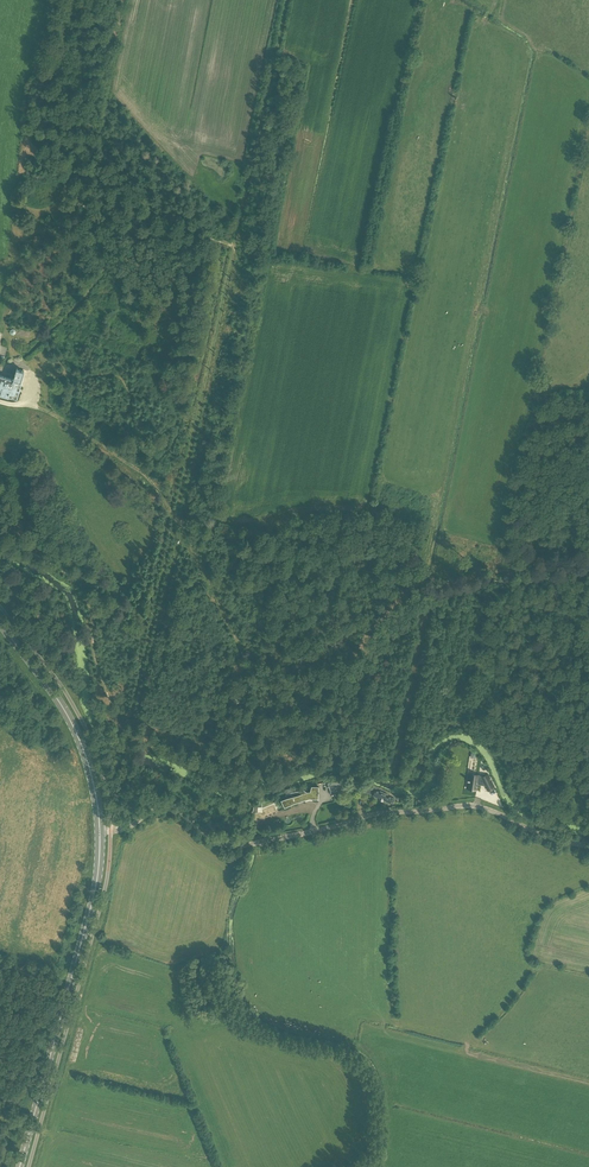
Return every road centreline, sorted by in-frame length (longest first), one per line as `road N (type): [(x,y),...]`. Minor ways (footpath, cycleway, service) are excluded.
road 1 (track): [(550,714),(577,572),(567,561),(414,593),(326,695),(258,681),(156,488),(172,465),(196,358),(184,309),(172,289),(119,253)]
road 2 (track): [(127,735),(287,0)]
road 3 (unclassified): [(588,845),(558,841),(472,803),(372,812),(231,845),(168,808),(126,828),(100,829)]
road 4 (track): [(127,735),(163,750),(183,734),(206,735),(244,774),(344,762),(414,782),(428,742),(443,728),(510,729),(550,714)]
road 5 (primary): [(20,1166),(98,893),(100,829)]
road 6 (track): [(0,539),(83,590),(96,660),(127,735)]
road 7 (primary): [(100,829),(82,744),(0,623)]
road 8 (track): [(156,488),(32,402)]

